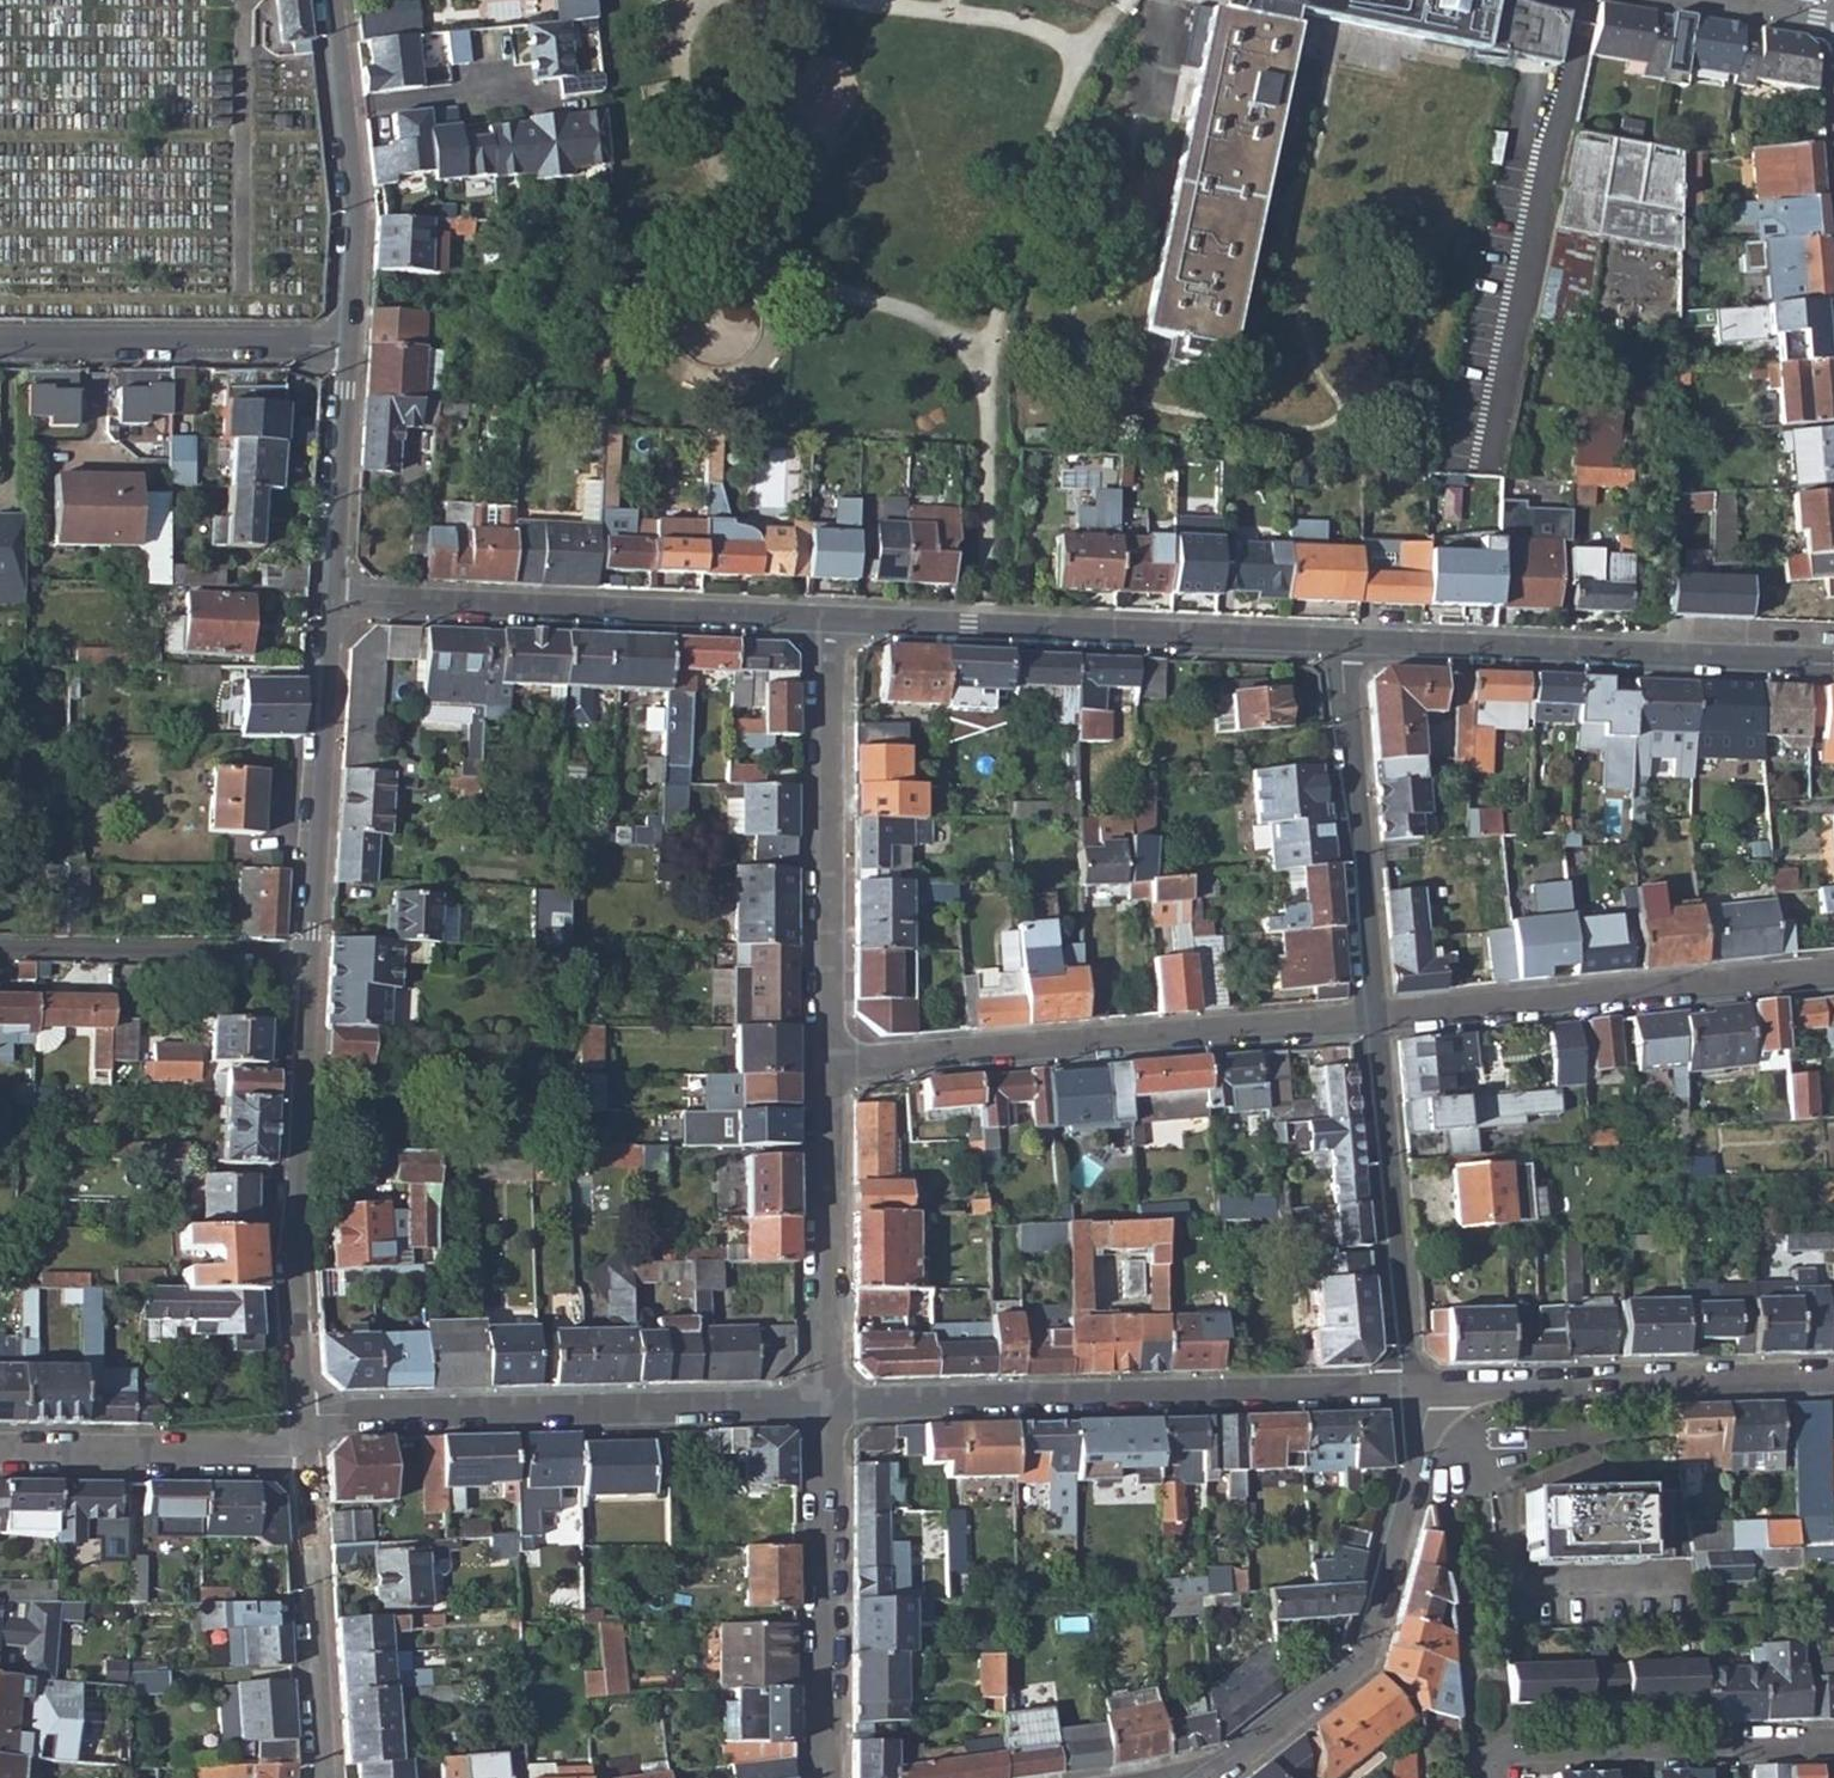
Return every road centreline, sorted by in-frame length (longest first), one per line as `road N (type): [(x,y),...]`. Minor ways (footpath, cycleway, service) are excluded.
road 1 (residential): [(821,1405),(1408,1392)]
road 2 (residential): [(823,1066),(1370,1021)]
road 3 (residential): [(301,1416),(821,1405)]
road 4 (residential): [(1341,645),(823,622)]
road 5 (residential): [(1833,666),(1341,645)]
road 6 (residential): [(823,622),(332,599)]
road 7 (residential): [(1188,1777),(1209,1774),(1363,1655),(1408,1471),(1408,1392)]
road 8 (residential): [(1370,1021),(1833,975)]
road 9 (residential): [(301,1416),(291,1248),(305,956)]
road 10 (residential): [(823,1066),(823,622)]
road 11 (residential): [(1408,1392),(1833,1381)]
road 12 (residential): [(1370,1021),(1341,645)]
road 13 (residential): [(1408,1392),(1370,1021)]
road 14 (residential): [(822,1777),(821,1405)]
road 15 (residential): [(305,956),(332,599)]
road 16 (residential): [(350,354),(358,219),(331,0)]
road 17 (residential): [(350,354),(0,346)]
road 18 (residential): [(1491,1749),(1833,1741)]
road 19 (residential): [(821,1405),(823,1066)]
road 20 (residential): [(323,1777),(302,1454)]
road 21 (residential): [(305,956),(0,949)]
road 22 (residential): [(302,1454),(0,1455)]
road 23 (residential): [(332,599),(350,354)]
road 24 (residential): [(1685,0),(1833,22)]

